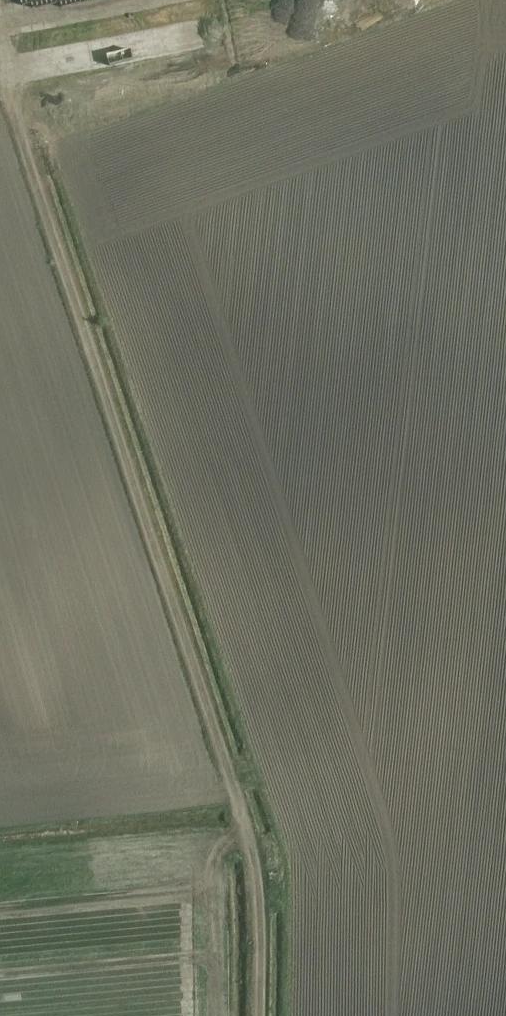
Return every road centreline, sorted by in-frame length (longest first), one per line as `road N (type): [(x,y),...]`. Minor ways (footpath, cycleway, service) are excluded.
road 1 (track): [(258,1015),(259,872),(0,55)]

